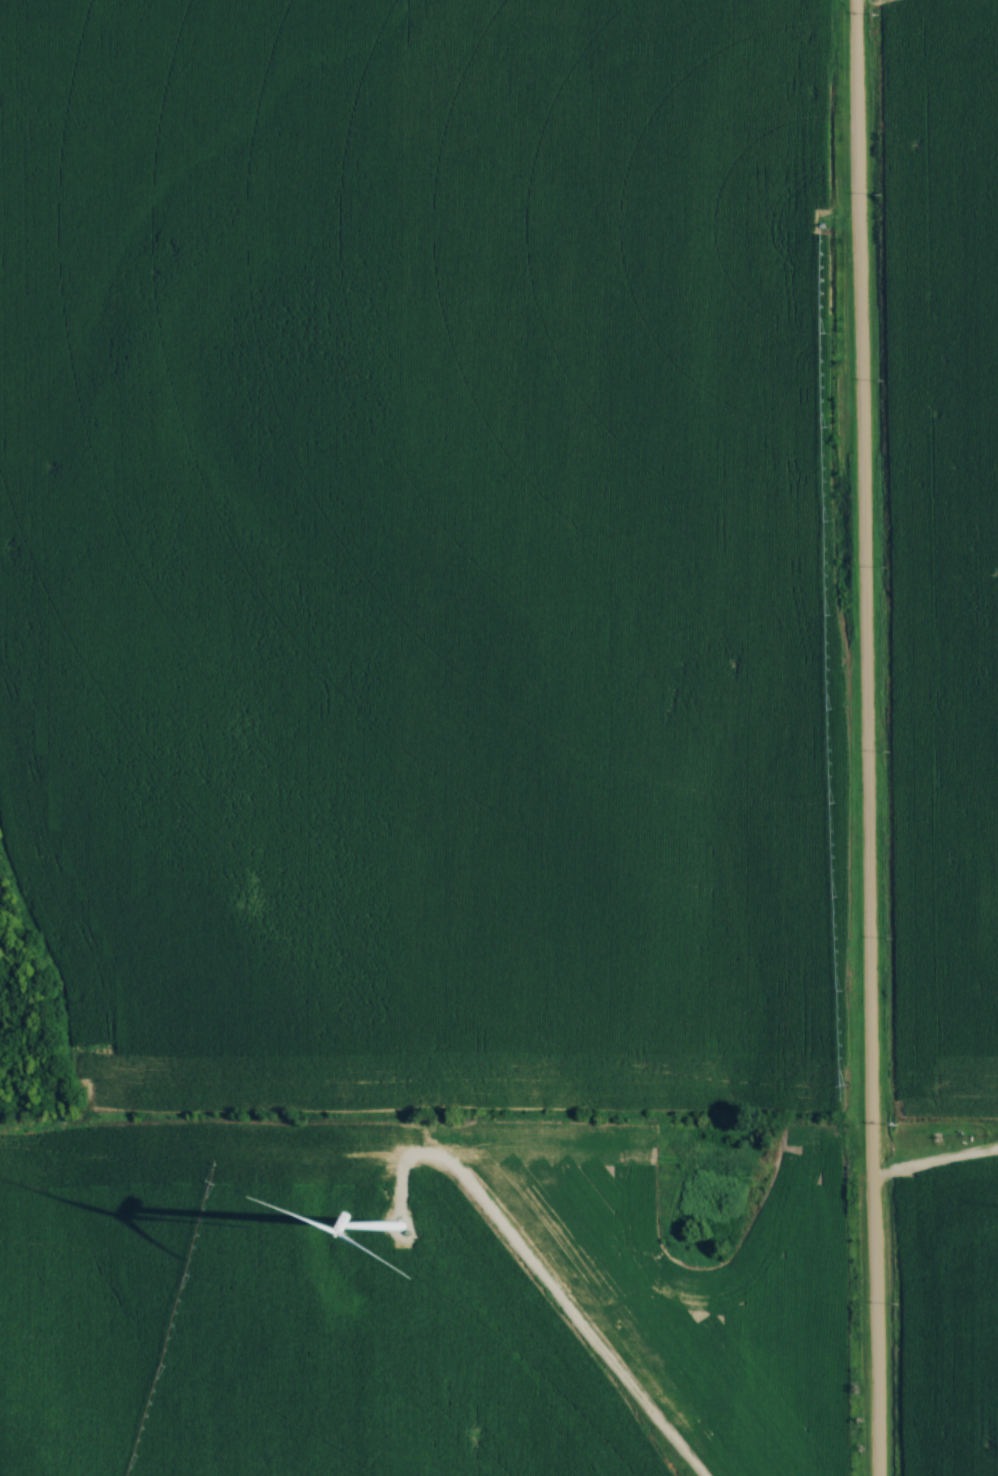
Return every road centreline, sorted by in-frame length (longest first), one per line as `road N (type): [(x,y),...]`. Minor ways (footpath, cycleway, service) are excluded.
road 1 (tertiary): [(871,1475),(851,0)]

